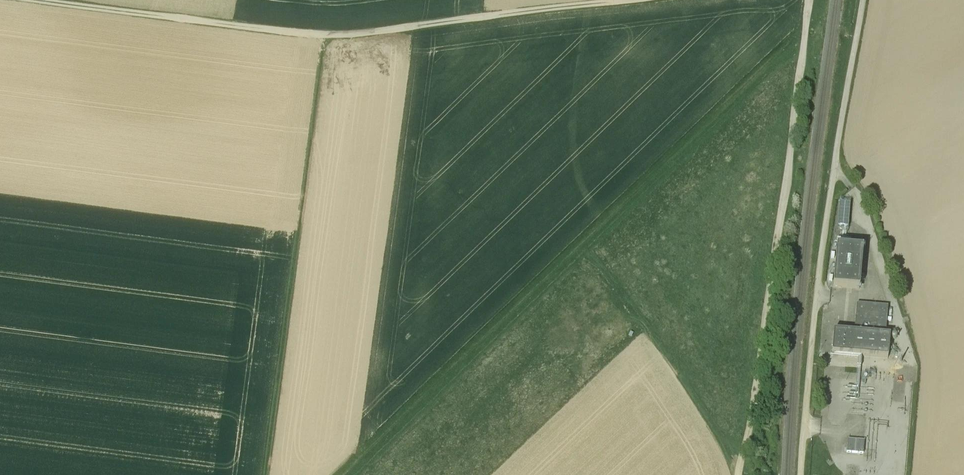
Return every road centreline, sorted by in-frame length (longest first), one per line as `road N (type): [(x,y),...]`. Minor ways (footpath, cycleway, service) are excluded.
road 1 (track): [(644,0),(532,21),(324,39),(32,0)]
road 2 (track): [(809,0),(738,474)]
road 3 (track): [(865,0),(832,181),(801,474)]
road 4 (track): [(324,39),(263,474)]
road 5 (track): [(806,424),(838,428),(840,455),(857,463),(877,465),(897,443),(898,419),(887,402),(904,339),(893,305),(819,297)]

